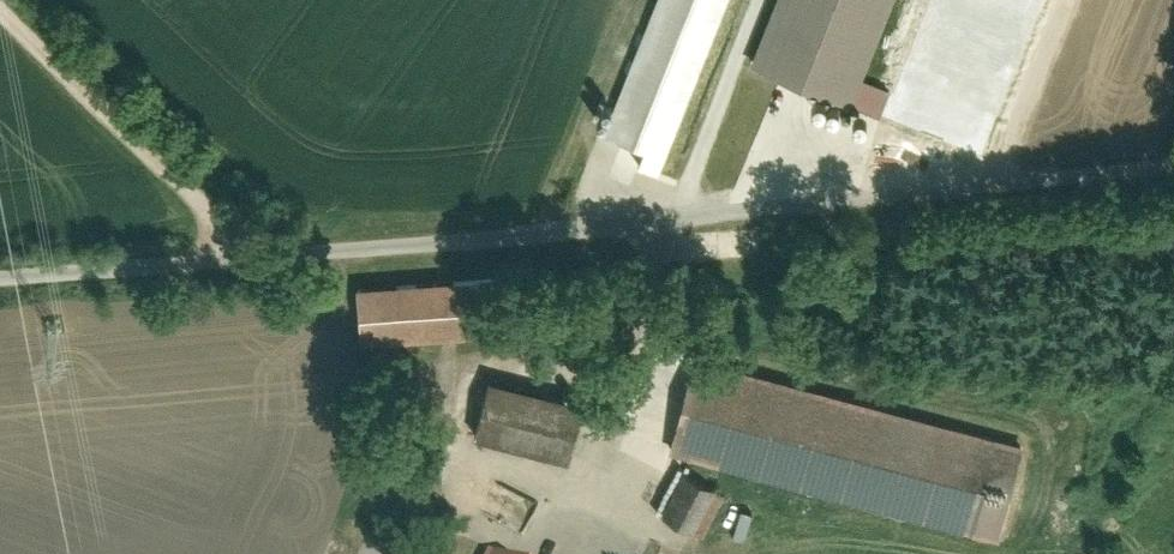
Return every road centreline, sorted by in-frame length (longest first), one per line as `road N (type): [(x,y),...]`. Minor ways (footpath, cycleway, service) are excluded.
road 1 (unclassified): [(1173,152),(234,249),(0,264)]
road 2 (track): [(0,7),(175,179),(234,249)]
road 3 (track): [(685,202),(766,0)]

